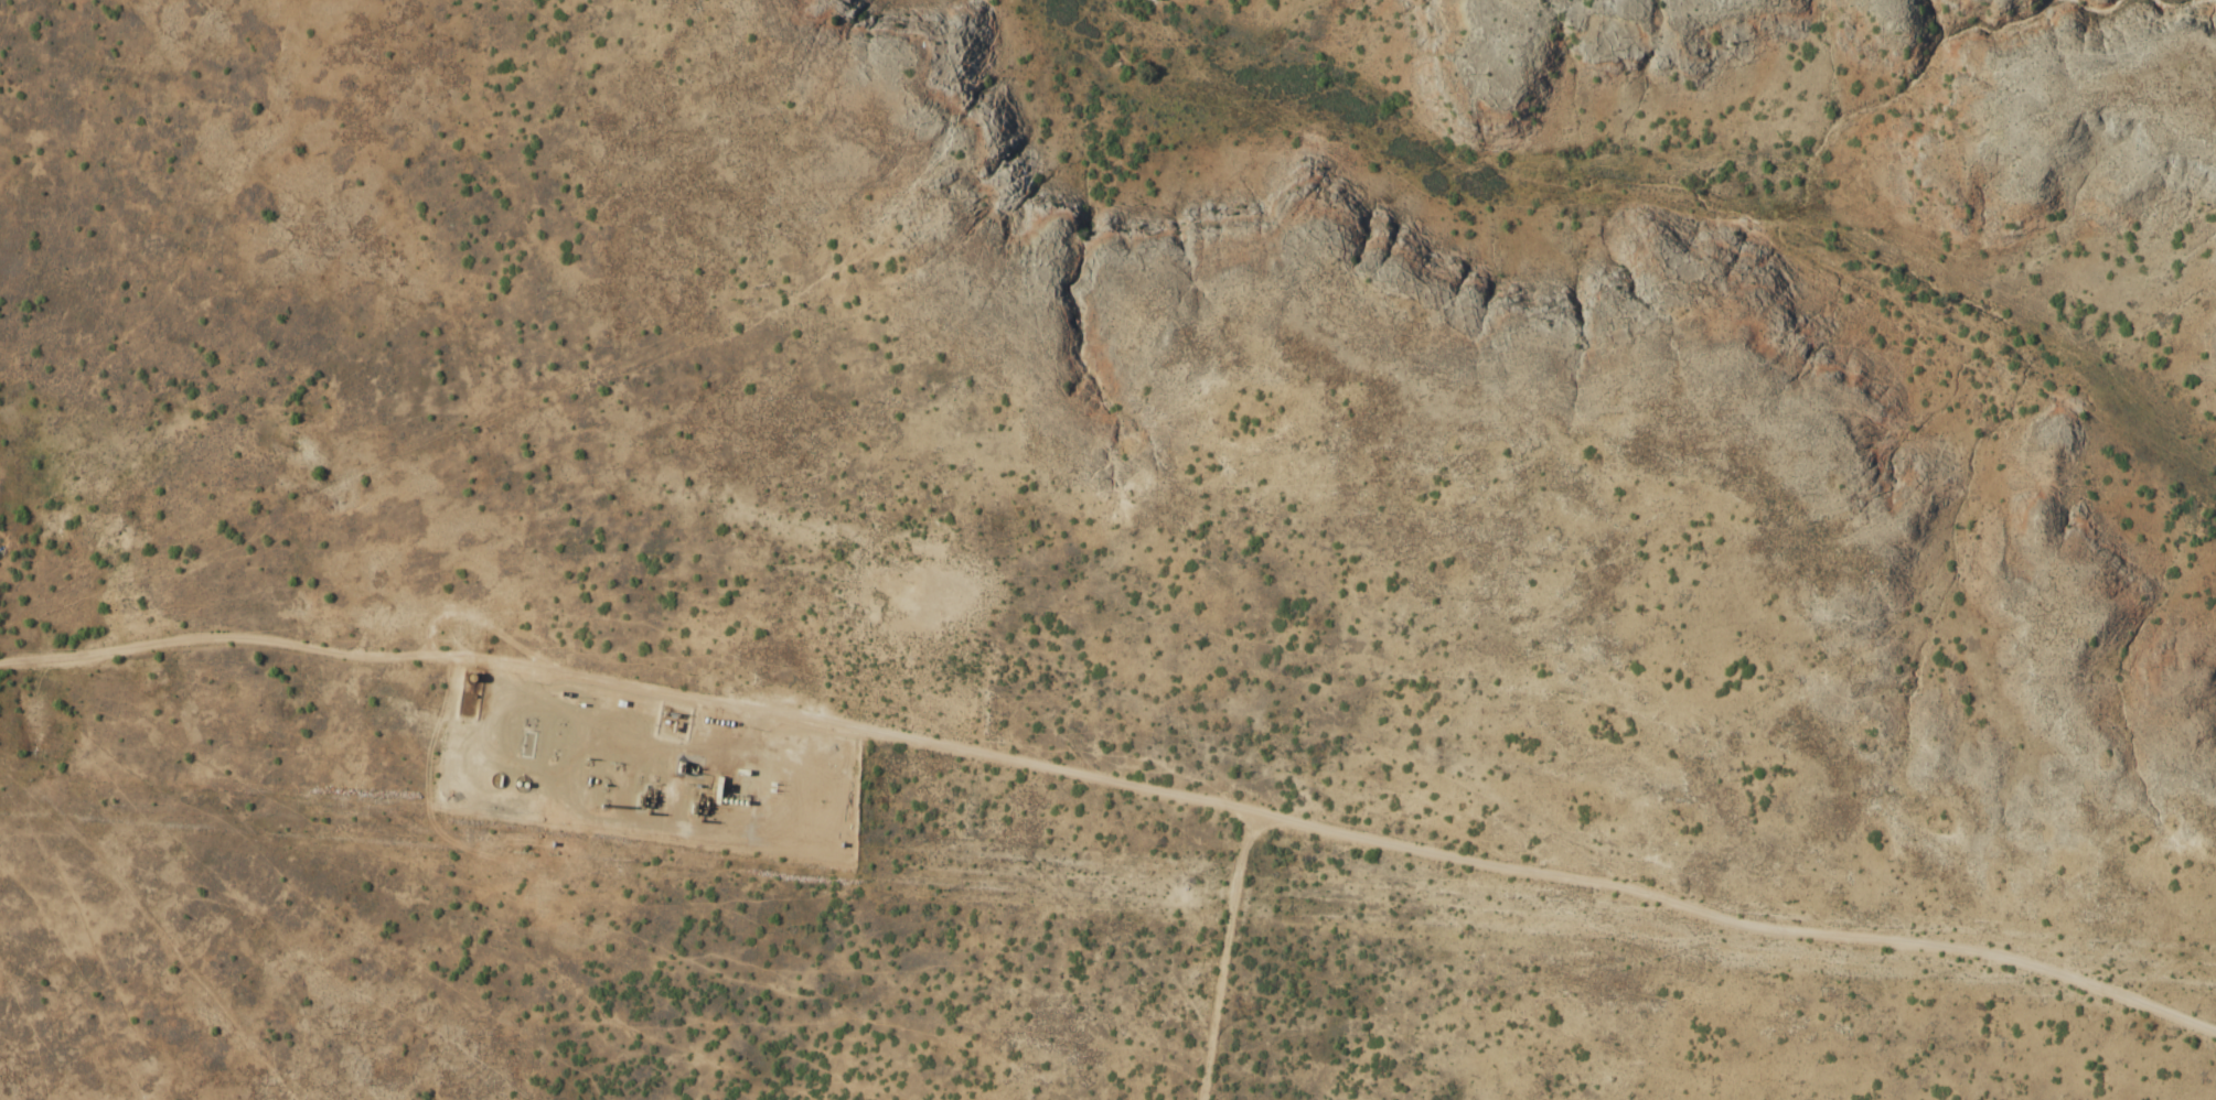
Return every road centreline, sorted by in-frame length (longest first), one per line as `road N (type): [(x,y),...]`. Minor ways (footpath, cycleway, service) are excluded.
road 1 (residential): [(0,633),(53,625),(249,625),(1222,777),(1712,889),(2052,951),(2215,1018)]

